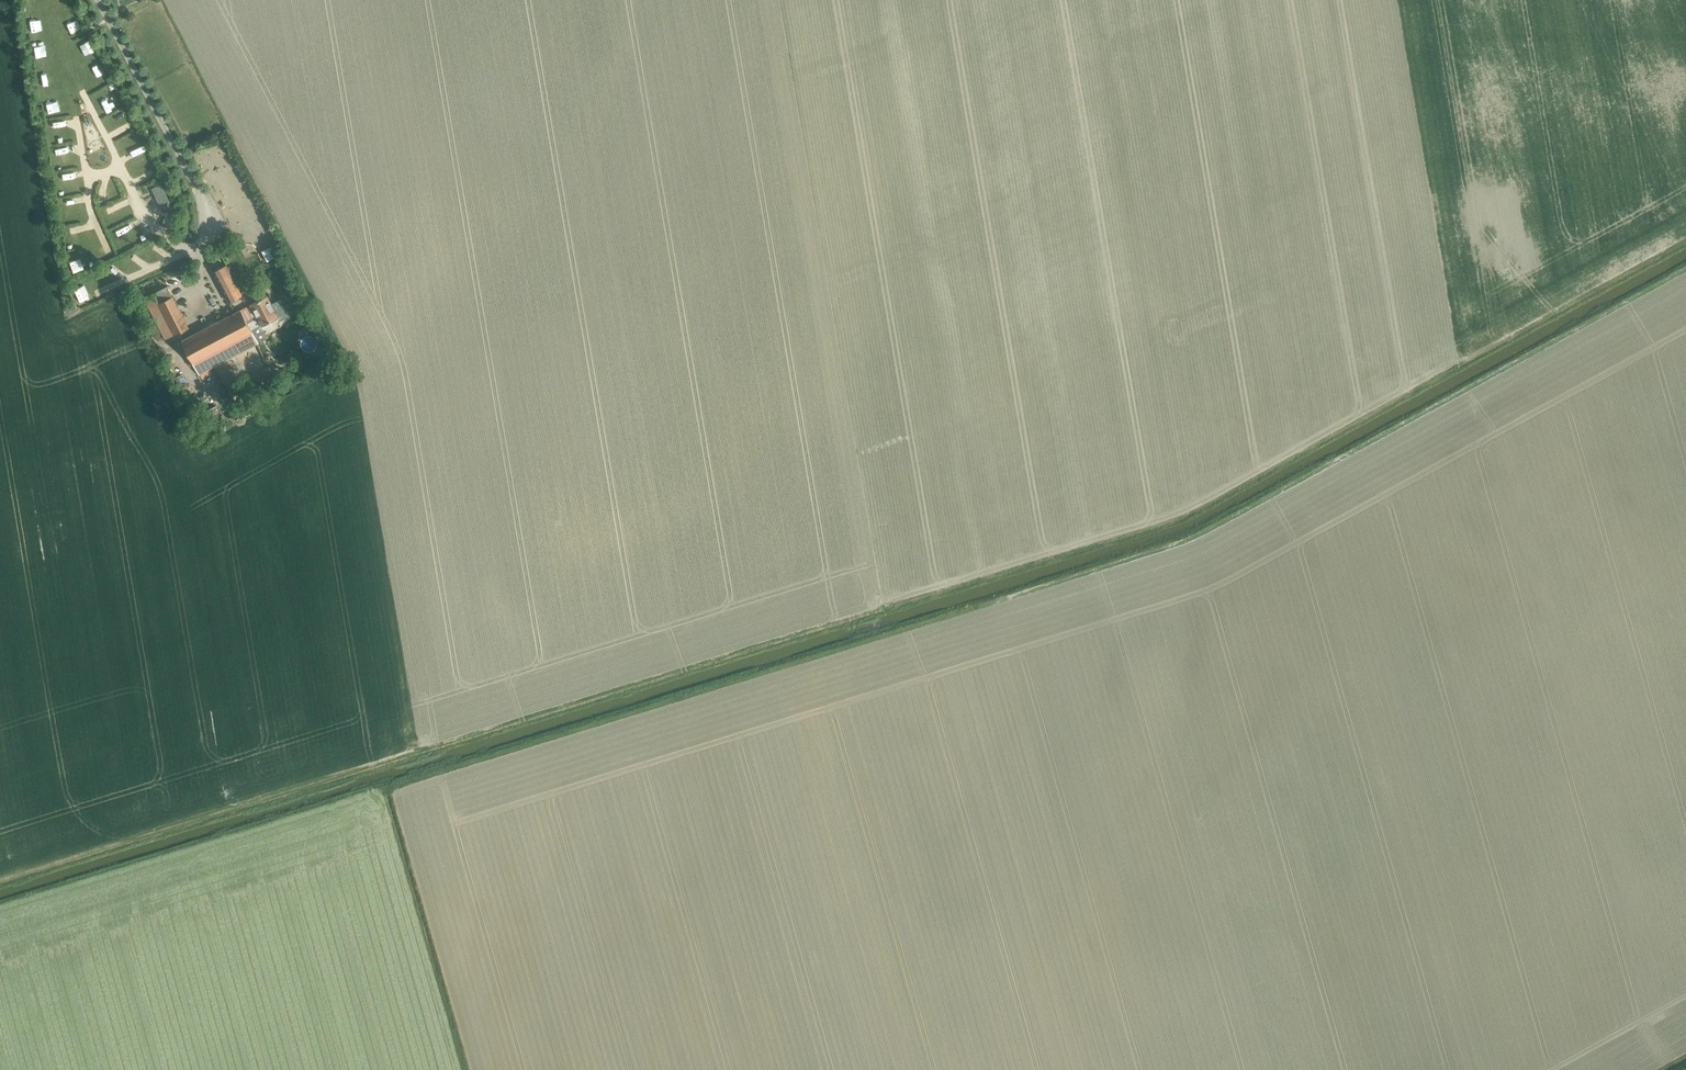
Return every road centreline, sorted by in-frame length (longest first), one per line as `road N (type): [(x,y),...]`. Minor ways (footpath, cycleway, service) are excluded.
road 1 (unclassified): [(201,265),(199,193),(98,0)]

